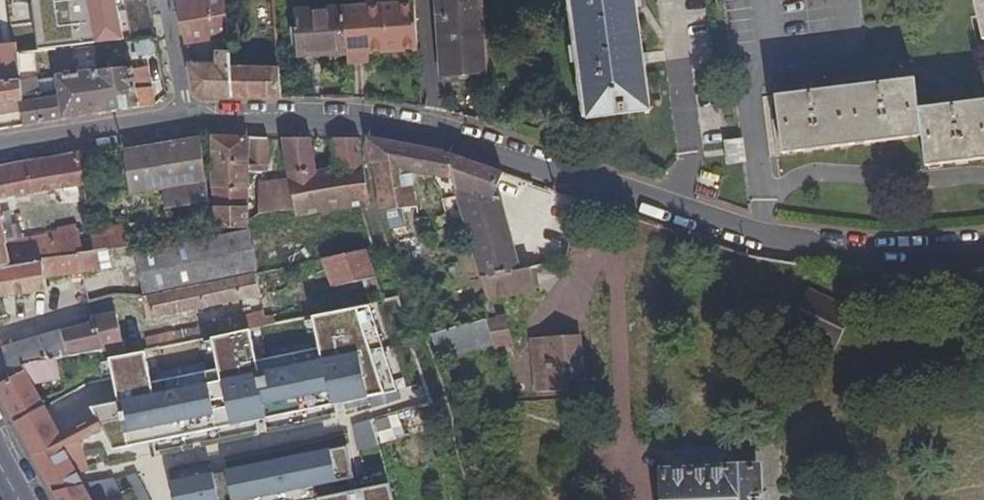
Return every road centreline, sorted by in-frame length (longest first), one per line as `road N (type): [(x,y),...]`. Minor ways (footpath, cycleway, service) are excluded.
road 1 (tertiary): [(187,119),(361,120),(424,133),(819,250),(885,255),(983,245)]
road 2 (tertiary): [(0,150),(187,119)]
road 3 (residential): [(163,0),(187,119)]

